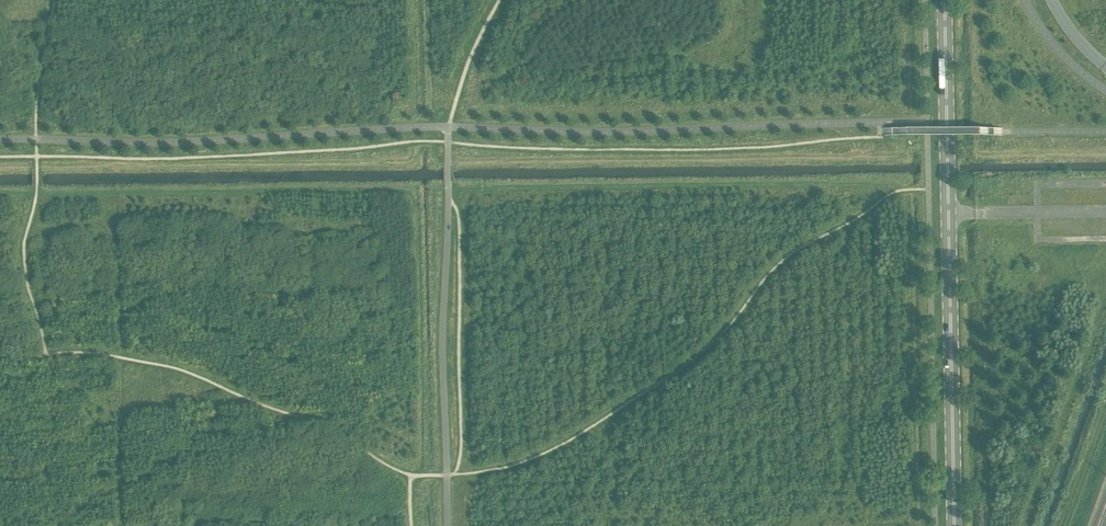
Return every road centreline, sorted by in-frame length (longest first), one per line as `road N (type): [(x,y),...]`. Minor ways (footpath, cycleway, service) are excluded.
road 1 (primary): [(954,525),(944,0)]

